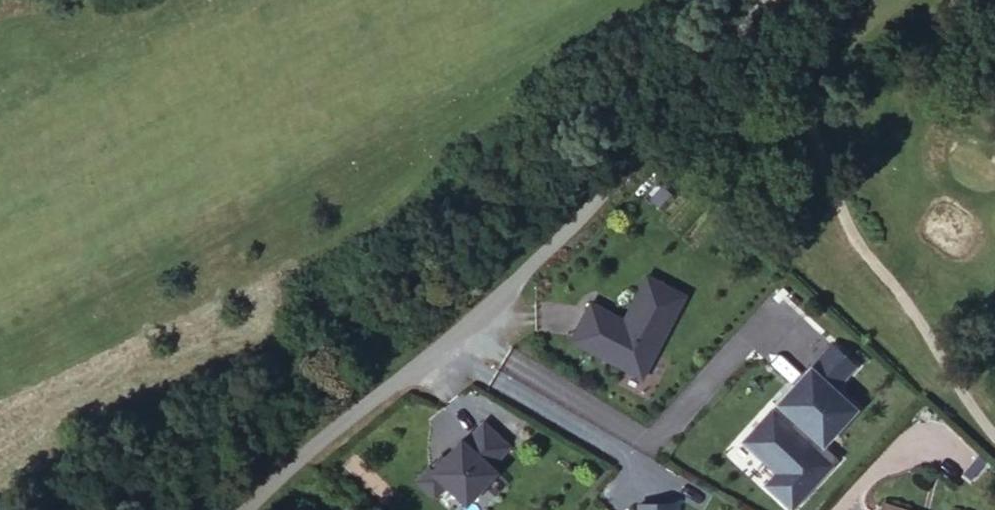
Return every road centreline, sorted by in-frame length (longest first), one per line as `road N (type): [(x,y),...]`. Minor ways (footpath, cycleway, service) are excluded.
road 1 (unclassified): [(254,509),(546,249),(779,0)]

